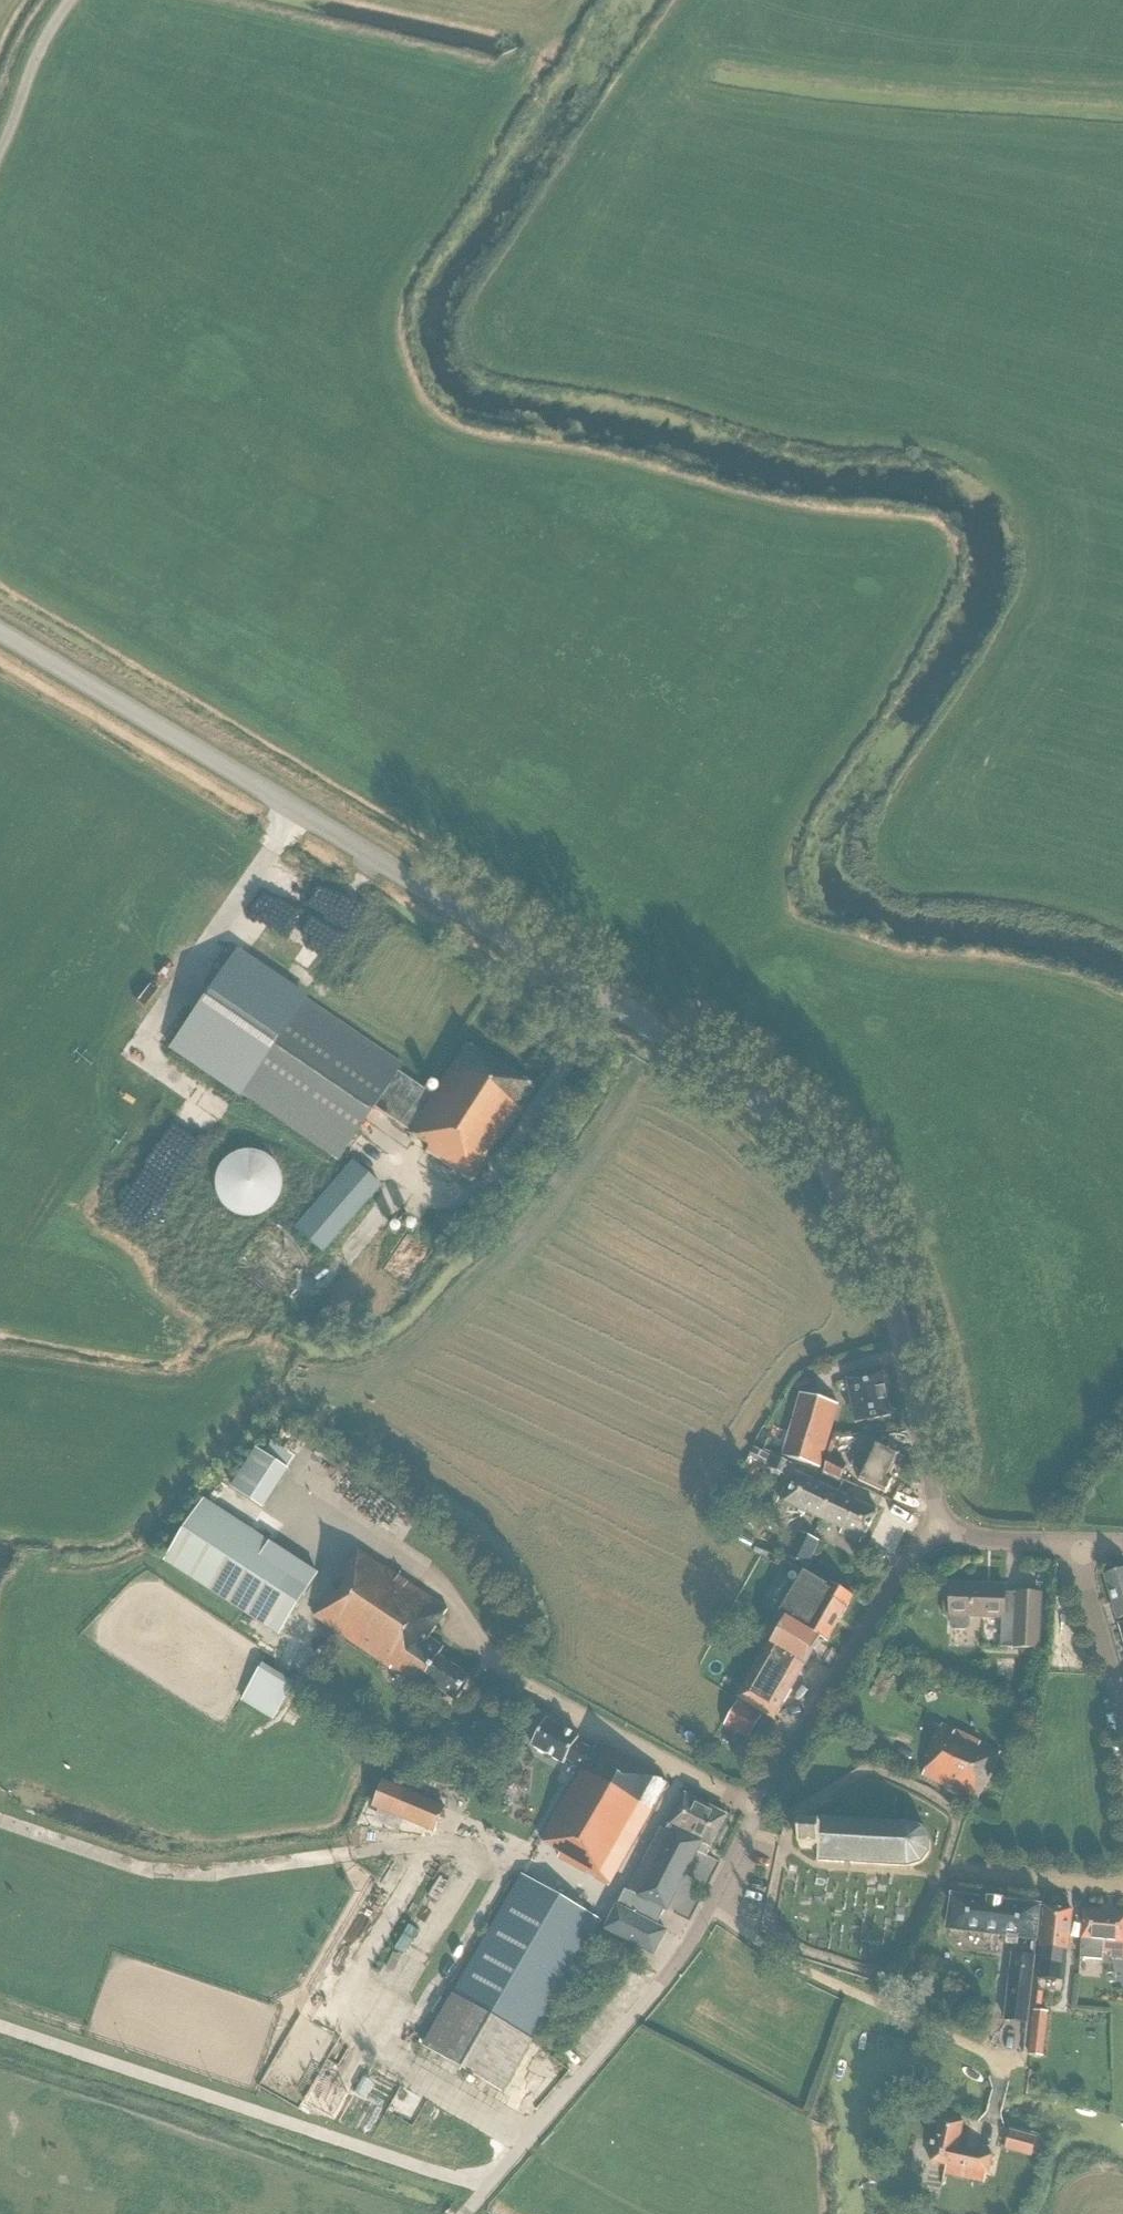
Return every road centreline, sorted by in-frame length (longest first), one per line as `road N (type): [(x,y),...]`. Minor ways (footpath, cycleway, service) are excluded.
road 1 (tertiary): [(942,1518),(894,1276),(806,1141),(680,1041),(0,635)]
road 2 (unclassified): [(486,2188),(688,1947),(762,1810)]
road 3 (unclassified): [(762,1810),(834,1676),(942,1518)]
road 4 (unclassified): [(762,1810),(495,1664)]
road 5 (unclassified): [(1122,1715),(1076,1540)]
road 6 (unclassified): [(1122,1887),(968,1874)]
road 7 (tertiary): [(1076,1540),(989,1540),(942,1518)]

